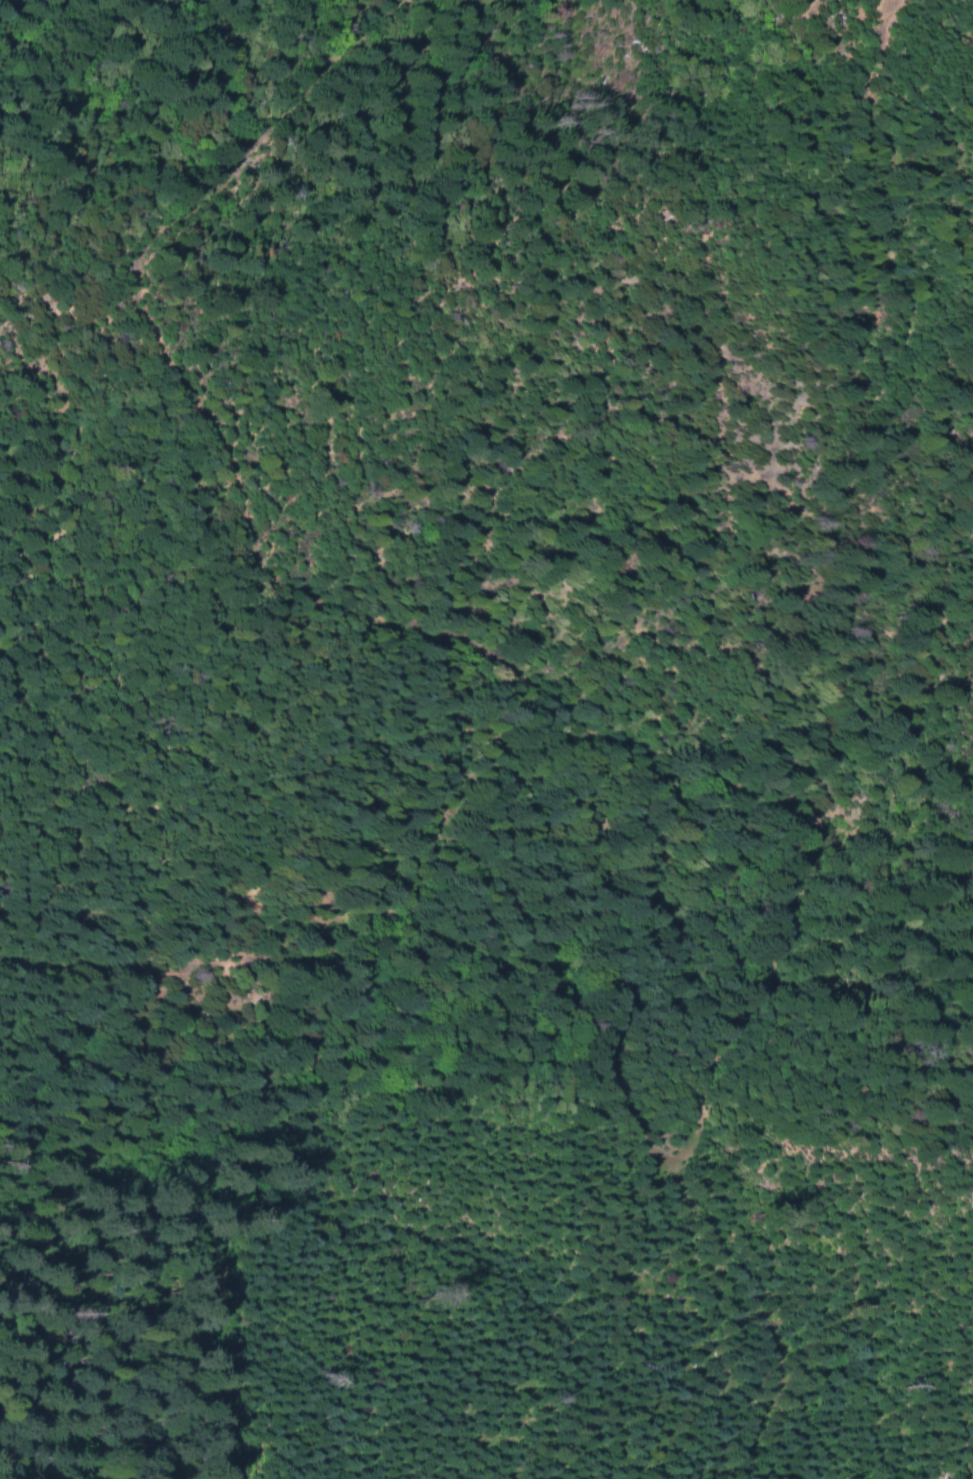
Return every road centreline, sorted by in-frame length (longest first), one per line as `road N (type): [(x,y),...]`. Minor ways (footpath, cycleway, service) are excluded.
road 1 (track): [(232,1478),(213,1383),(222,1270)]

